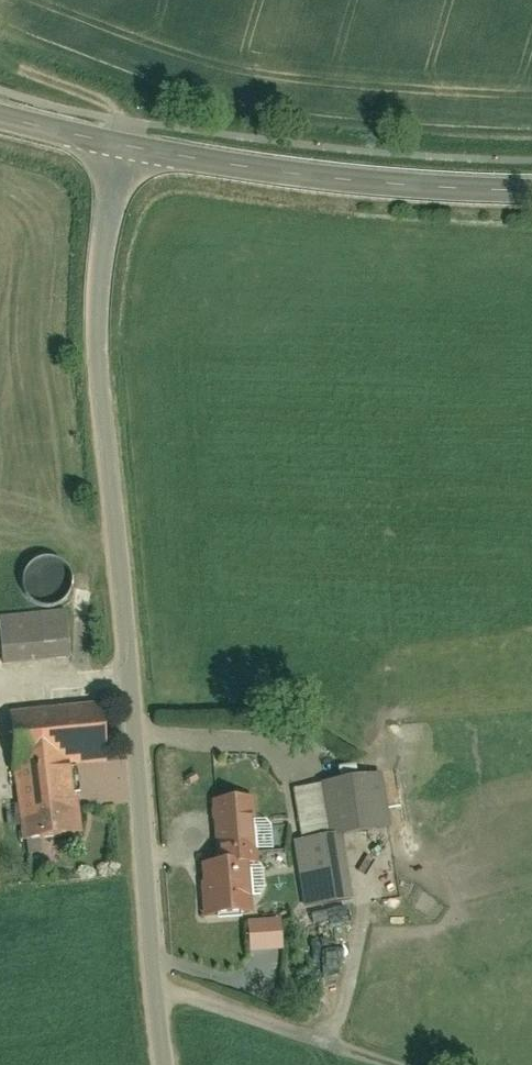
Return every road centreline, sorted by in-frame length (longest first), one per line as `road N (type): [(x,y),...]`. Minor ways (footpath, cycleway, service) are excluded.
road 1 (residential): [(162,1064),(99,385),(97,309),(119,146)]
road 2 (tertiary): [(119,146),(299,182),(531,196)]
road 3 (tertiary): [(0,119),(119,146)]

